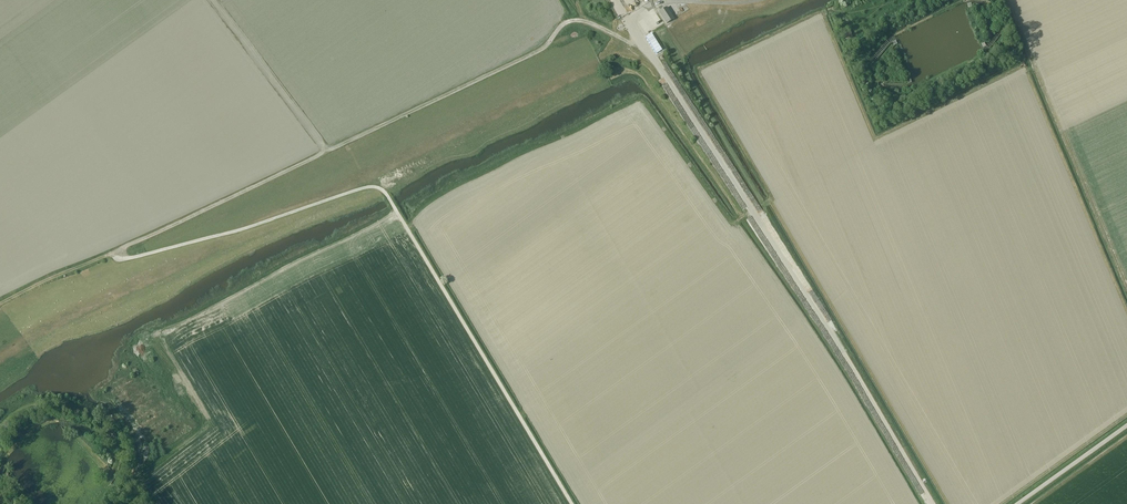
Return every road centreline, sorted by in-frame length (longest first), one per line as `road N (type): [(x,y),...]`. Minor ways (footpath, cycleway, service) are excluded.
road 1 (track): [(652,53),(567,22),(548,45),(0,301)]
road 2 (track): [(571,503),(379,189),(121,261),(115,253)]
road 3 (unclassified): [(932,503),(618,0)]
road 4 (unclassified): [(1018,503),(1126,427)]

